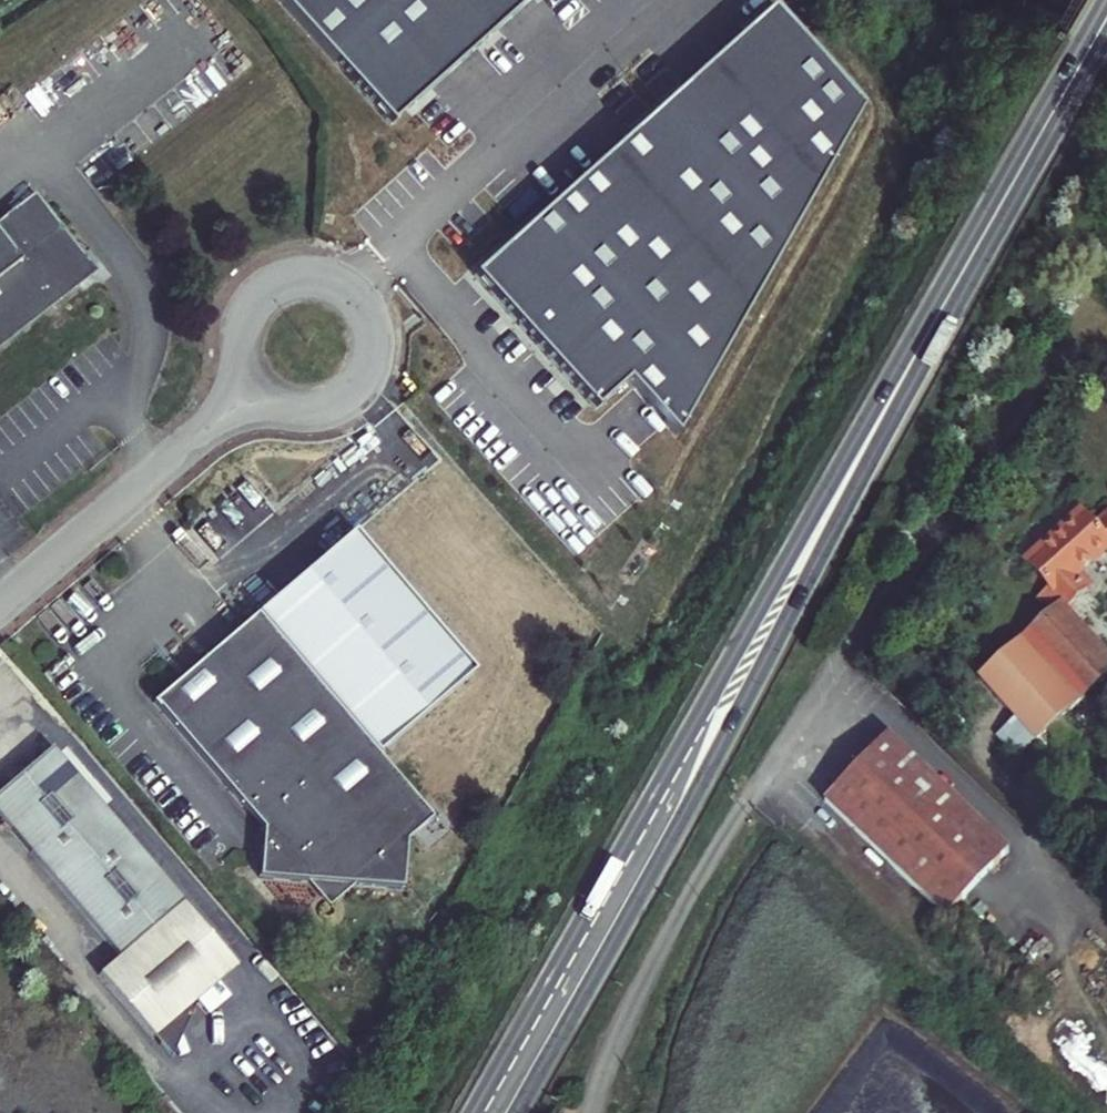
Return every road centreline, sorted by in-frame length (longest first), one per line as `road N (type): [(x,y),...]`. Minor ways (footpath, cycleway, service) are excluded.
road 1 (residential): [(590,1112),(705,867),(838,657),(1036,392),(1060,375),(1106,370)]
road 2 (primary): [(919,347),(822,498),(471,1112)]
road 3 (primary): [(514,1112),(695,797),(919,347)]
road 4 (primary): [(919,347),(1106,13)]
road 5 (unclassified): [(343,410),(374,378),(381,335),(363,295),(315,270),(274,277),(237,315),(232,356),(249,393)]
road 6 (unclassified): [(0,602),(249,393)]

